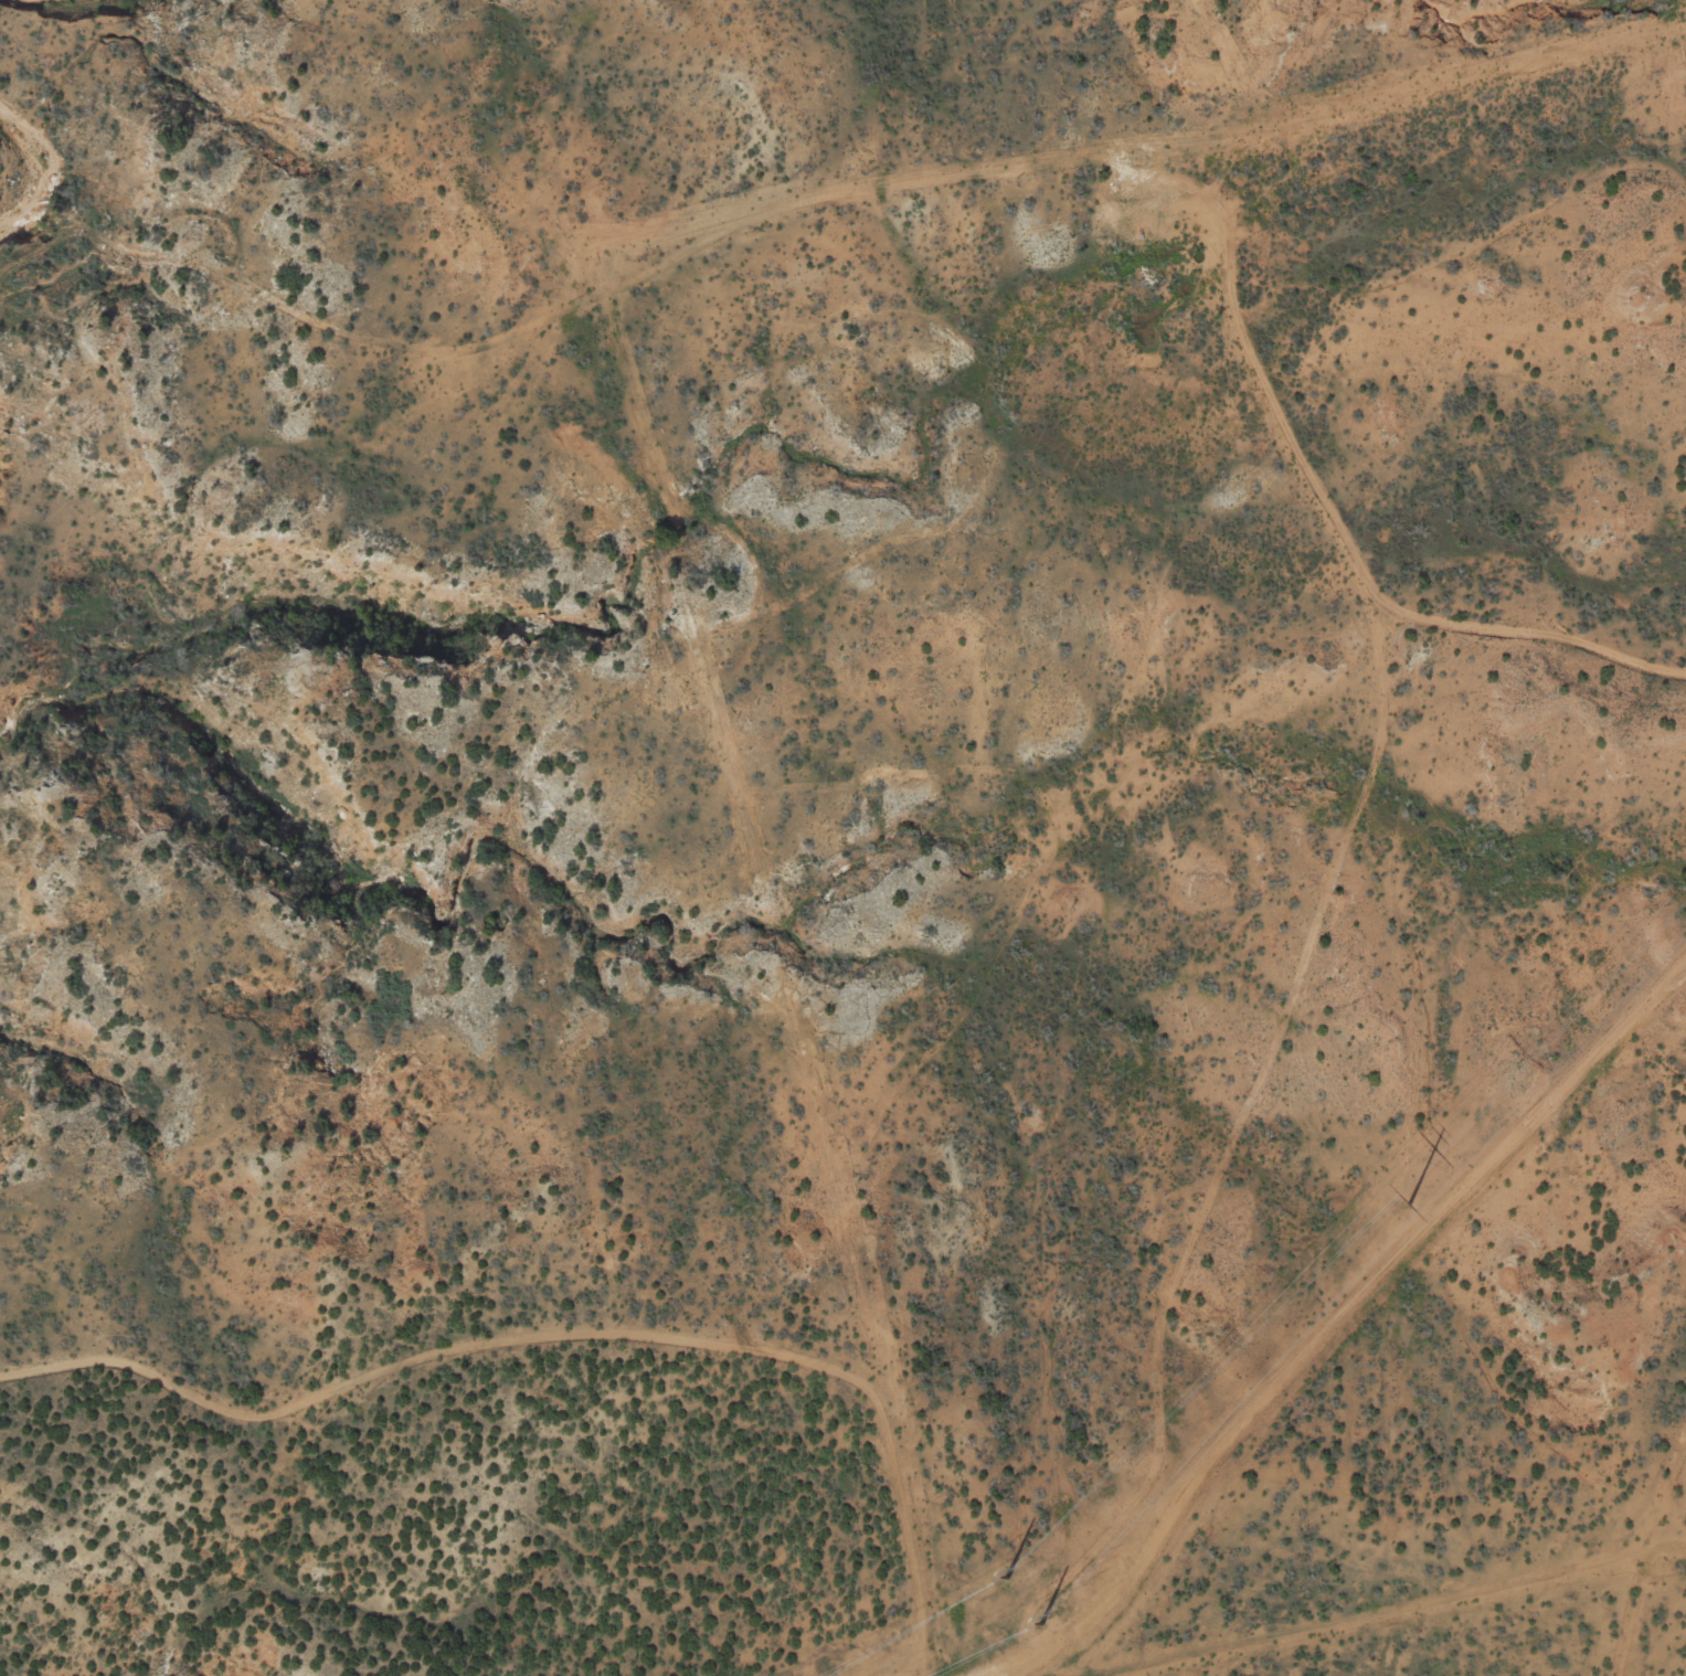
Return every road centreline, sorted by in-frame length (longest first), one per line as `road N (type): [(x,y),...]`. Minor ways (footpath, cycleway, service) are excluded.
road 1 (residential): [(0,426),(153,442),(209,488),(242,603),(309,637),(477,533),(702,442),(809,435),(877,458),(950,539),(993,654),(1155,791),(1256,814),(1487,814),(1685,867)]

